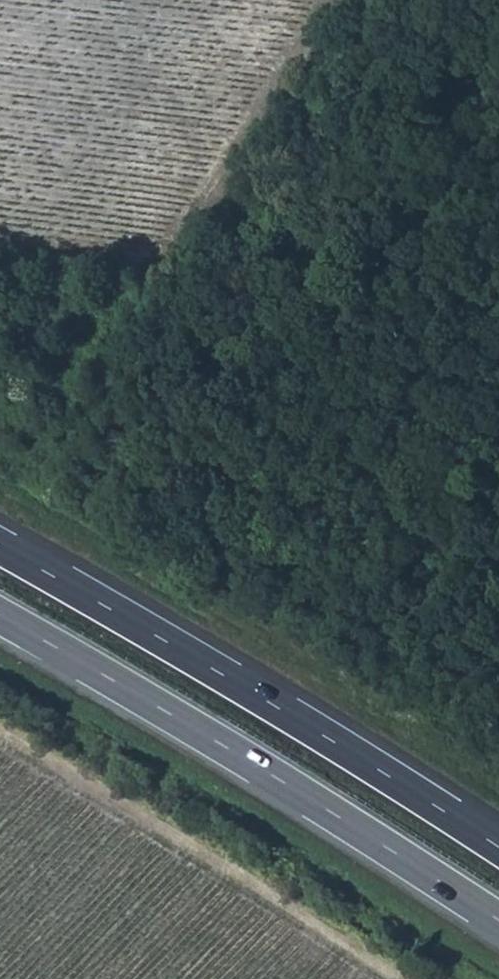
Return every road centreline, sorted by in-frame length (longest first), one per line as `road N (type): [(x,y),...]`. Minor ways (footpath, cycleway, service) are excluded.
road 1 (trunk): [(0,615),(498,920)]
road 2 (trunk): [(498,847),(0,547)]

